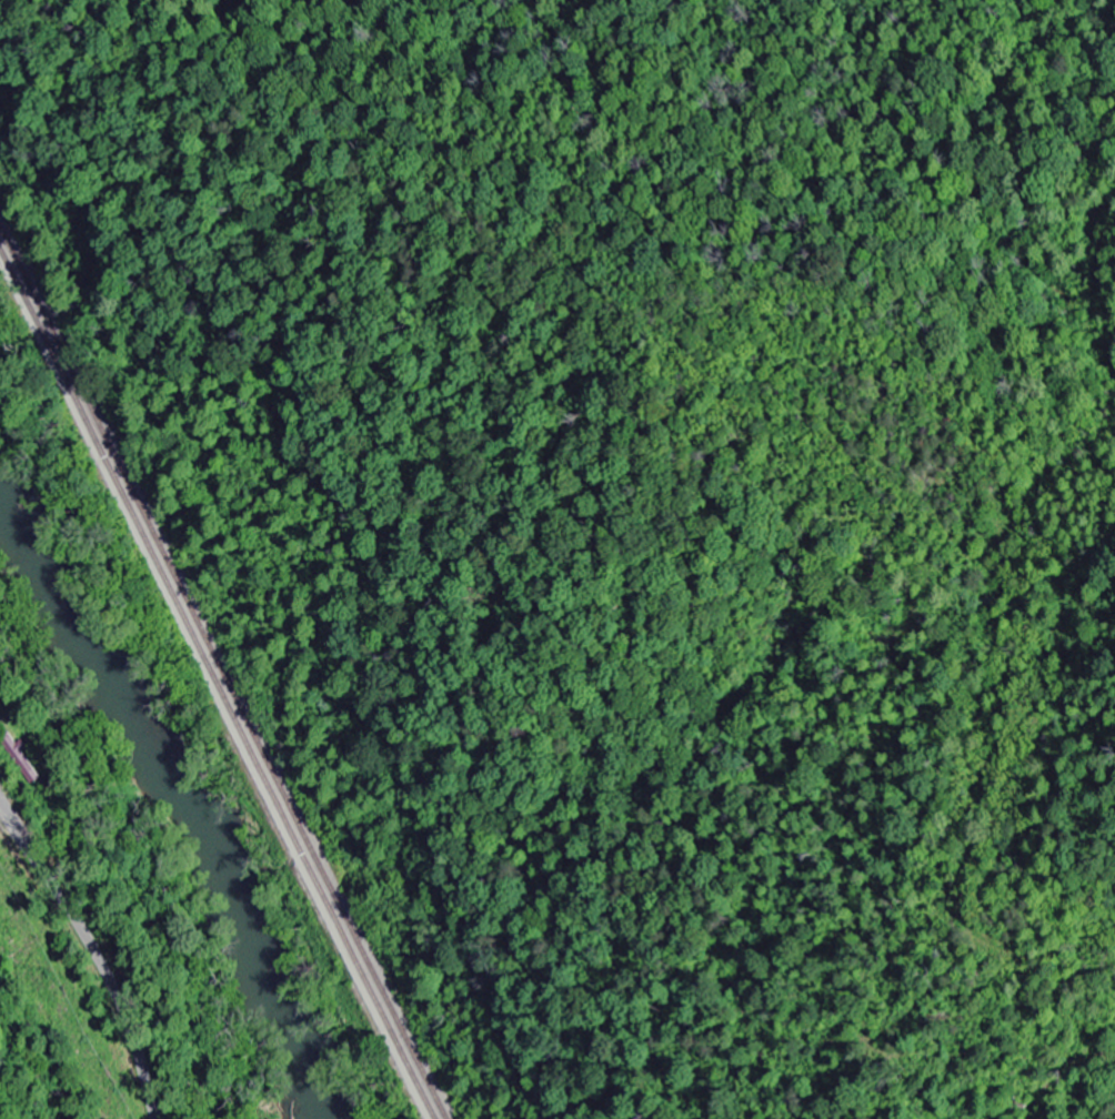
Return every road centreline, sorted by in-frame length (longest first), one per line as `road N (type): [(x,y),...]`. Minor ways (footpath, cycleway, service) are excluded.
road 1 (residential): [(155,1118),(129,1026),(100,966),(0,805)]

